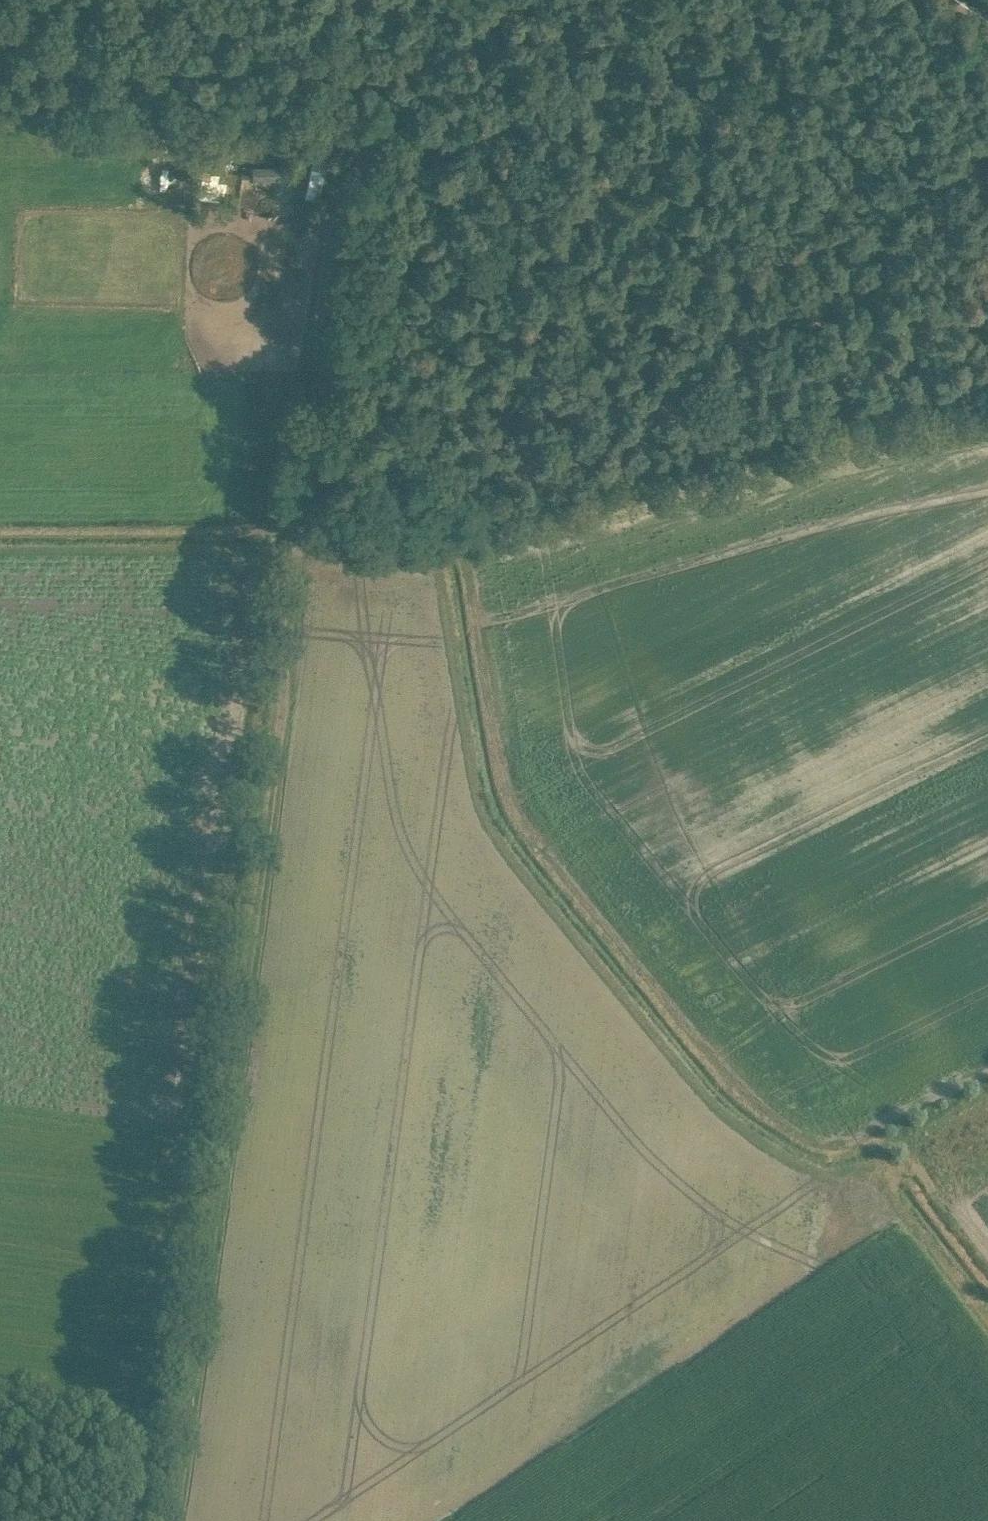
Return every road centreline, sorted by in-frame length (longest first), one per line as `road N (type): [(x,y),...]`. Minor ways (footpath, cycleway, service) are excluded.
road 1 (track): [(173,1520),(270,827),(312,470),(329,237),(345,189),(443,0)]

